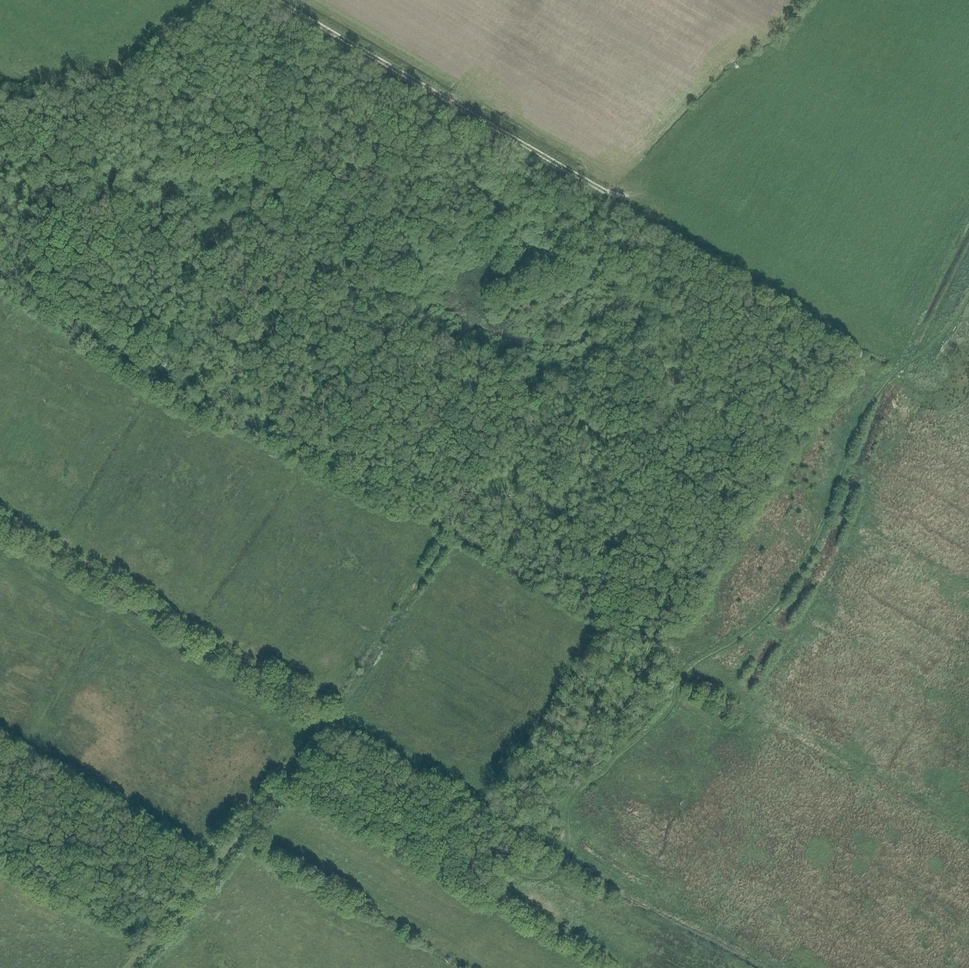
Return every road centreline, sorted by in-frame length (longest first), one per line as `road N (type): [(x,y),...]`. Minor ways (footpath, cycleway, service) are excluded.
road 1 (track): [(275,0),(622,203)]

